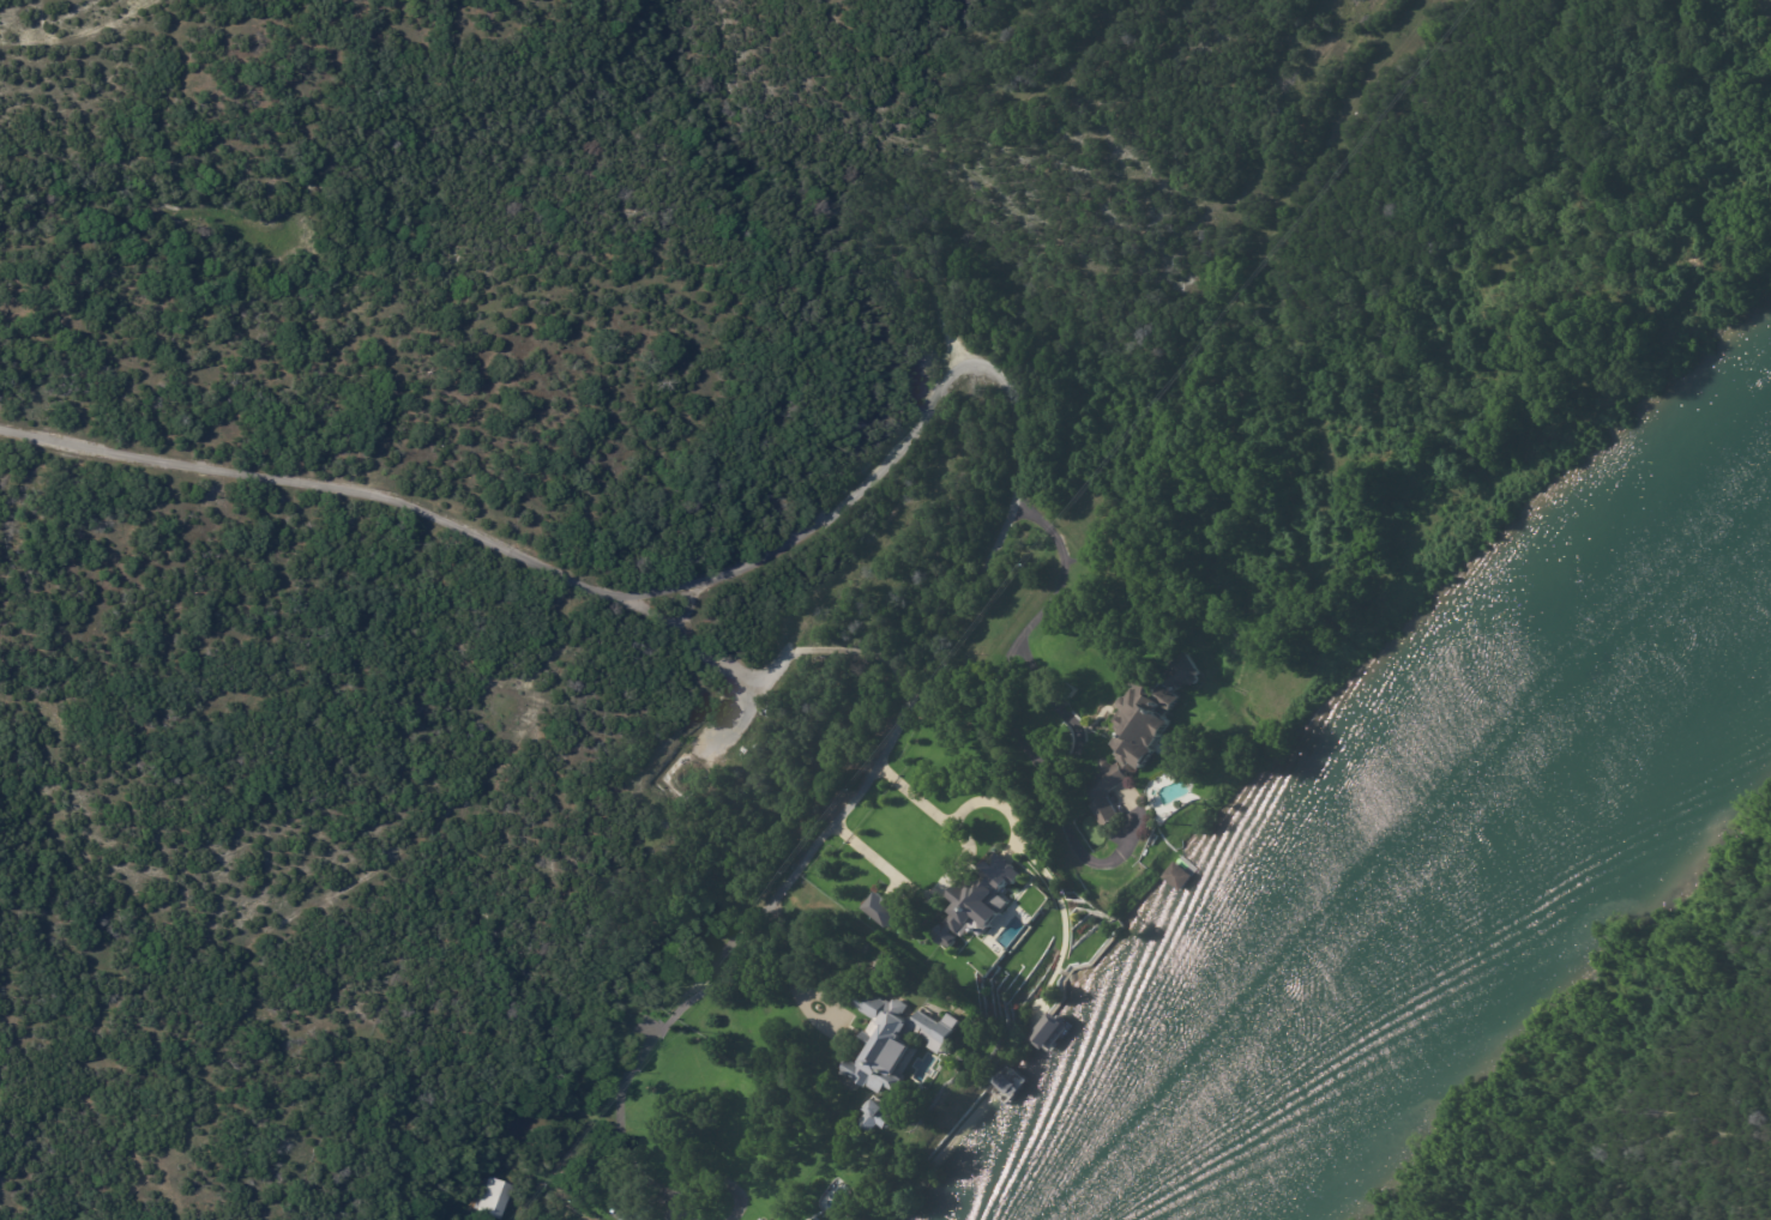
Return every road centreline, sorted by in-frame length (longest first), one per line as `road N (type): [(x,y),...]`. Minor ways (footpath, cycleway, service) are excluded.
road 1 (residential): [(681,1219),(634,1191),(619,1142),(624,1087),(855,796),(909,696),(945,603),(989,548),(1016,470),(1018,423),(1002,379),(975,362),(954,370),(906,441),(785,548),(724,576),(622,596),(403,505),(0,429)]

